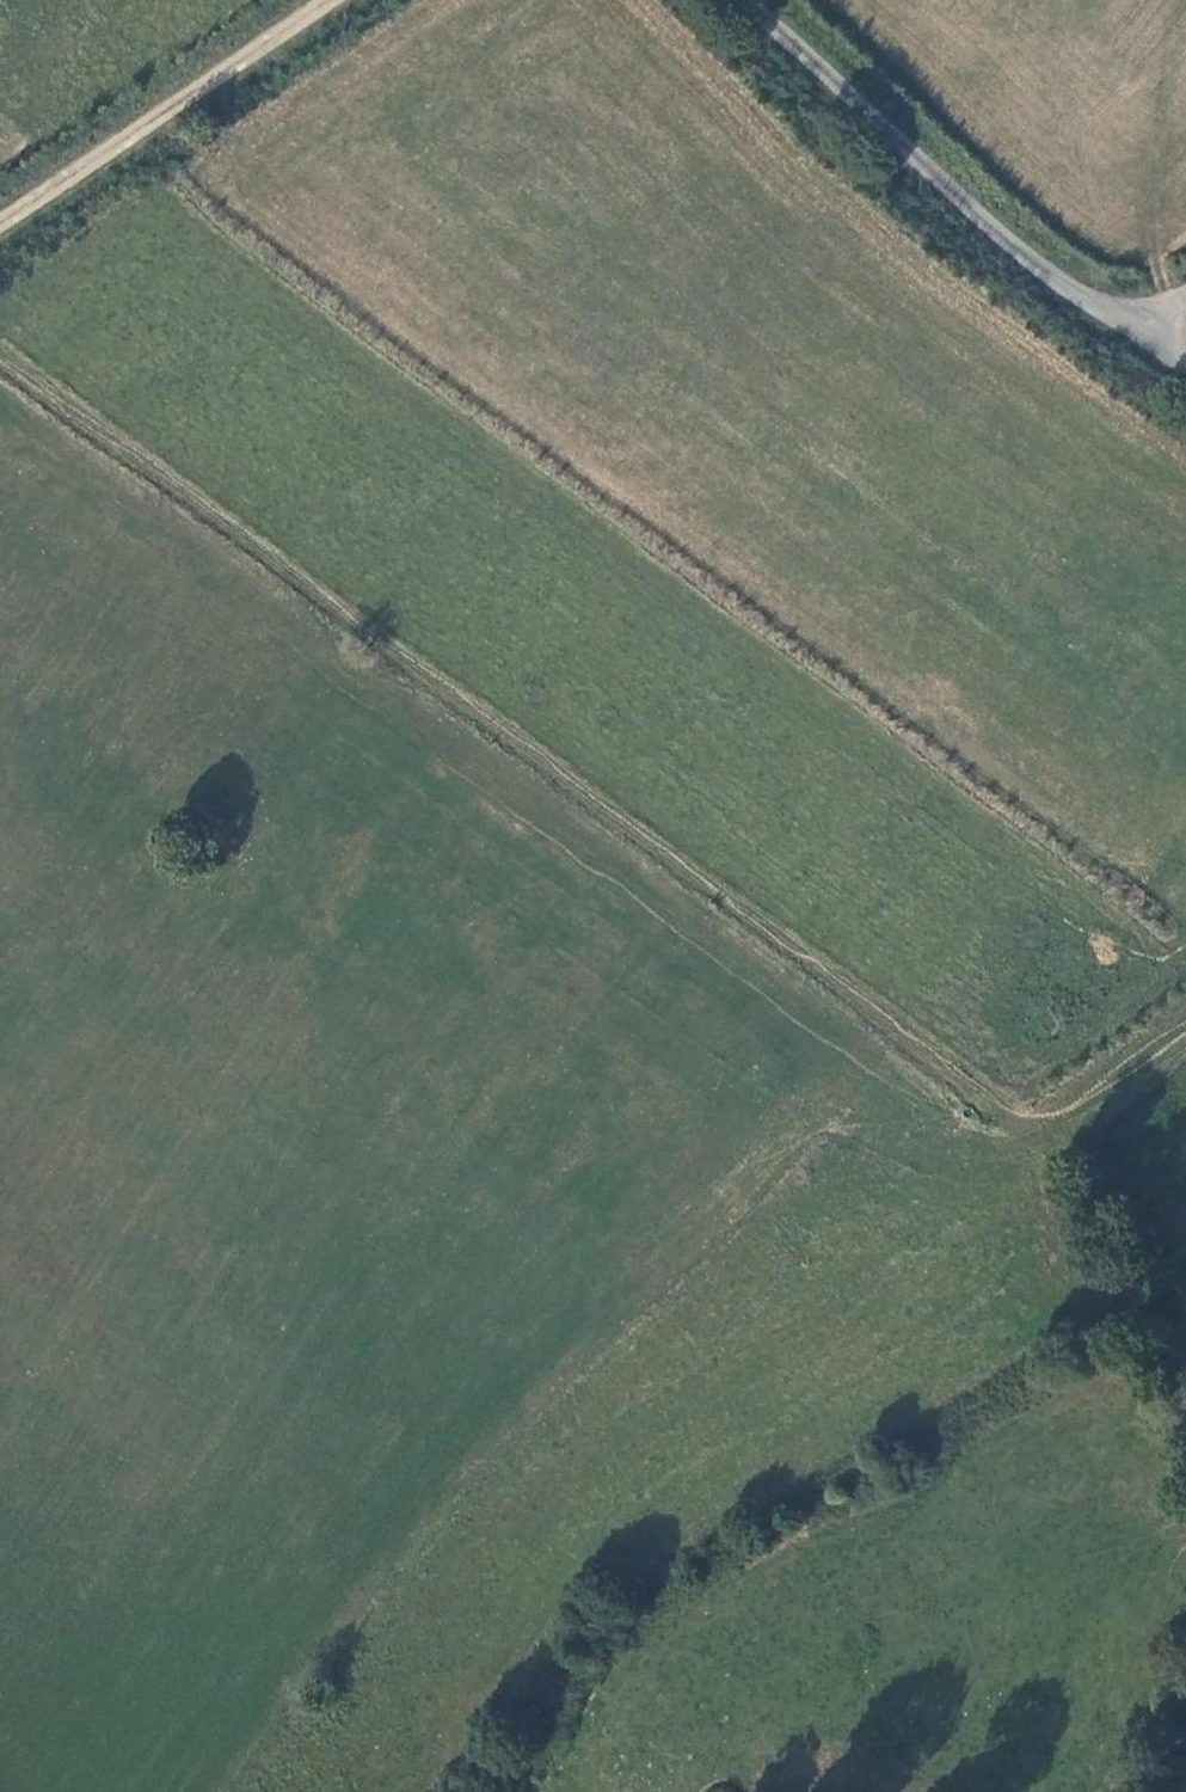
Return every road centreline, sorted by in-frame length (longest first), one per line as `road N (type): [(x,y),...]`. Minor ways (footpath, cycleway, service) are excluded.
road 1 (unclassified): [(1178,309),(1082,302),(929,176),(752,0)]
road 2 (track): [(335,0),(0,224)]

